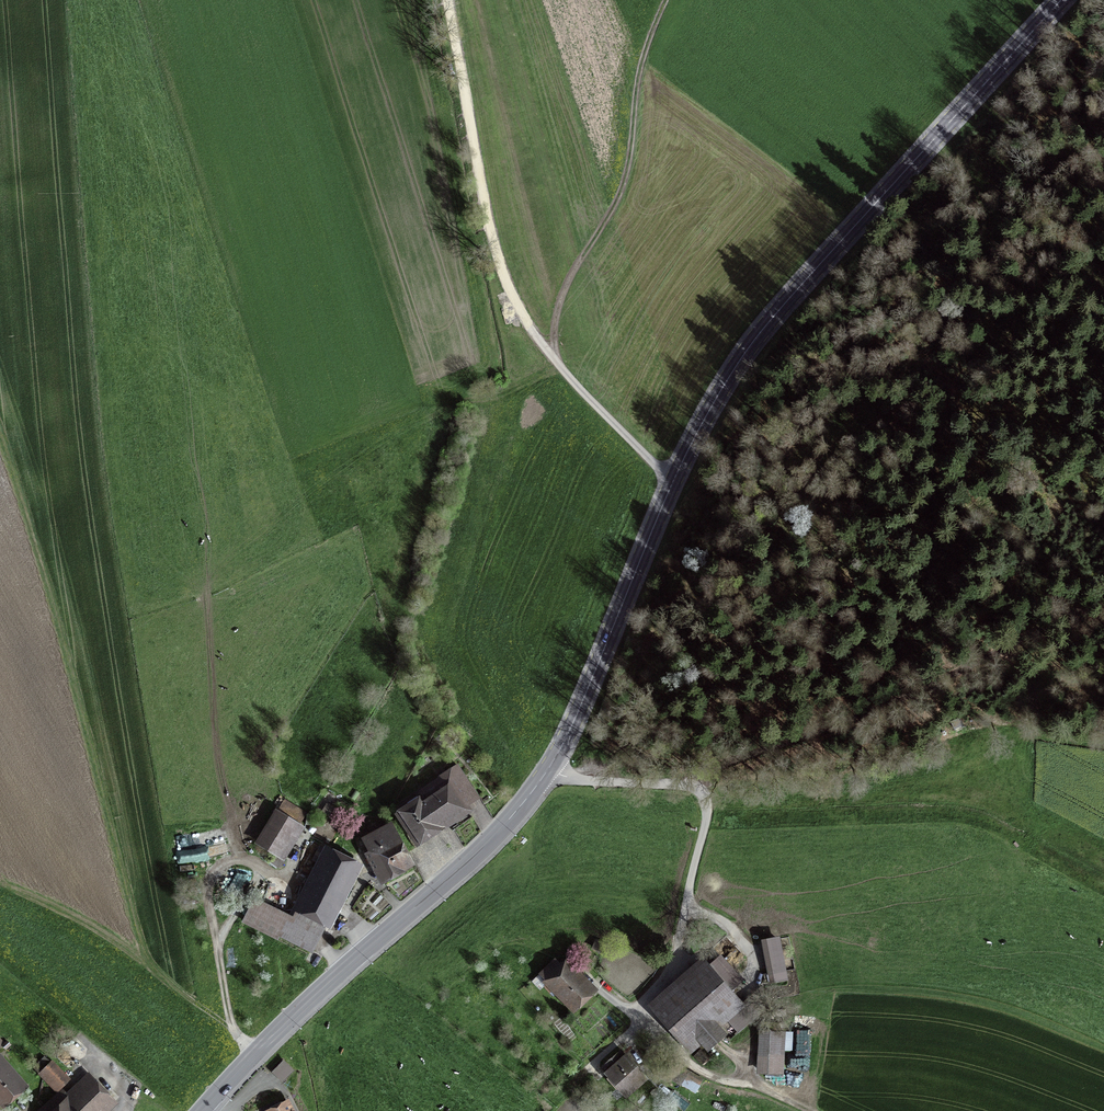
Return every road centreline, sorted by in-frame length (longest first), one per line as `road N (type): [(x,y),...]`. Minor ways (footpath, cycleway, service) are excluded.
road 1 (secondary): [(1061,0),(775,315),(727,380),(672,484),(564,741),(524,803),(200,1110)]
road 2 (track): [(231,1029),(162,976),(145,951),(0,435)]
road 3 (track): [(672,484),(554,363),(506,286),(448,0)]
road 4 (track): [(678,783),(880,706),(1103,595)]
road 5 (track): [(933,139),(951,185),(980,197),(1004,221),(1086,335),(1087,416),(1070,432),(1048,435),(1016,473)]
road 6 (track): [(669,0),(640,76),(618,203),(557,315),(554,363)]
road 7 (track): [(821,527),(790,606),(619,754),(601,781)]
road 8 (track): [(288,878),(239,860),(218,867),(209,882),(231,1029),(254,1053)]
road 9 (track): [(239,860),(215,736),(205,593)]
road 10 (track): [(686,909),(732,928),(750,952),(743,996)]
road 11 (track): [(802,1110),(749,1082),(716,1084),(691,1069)]

